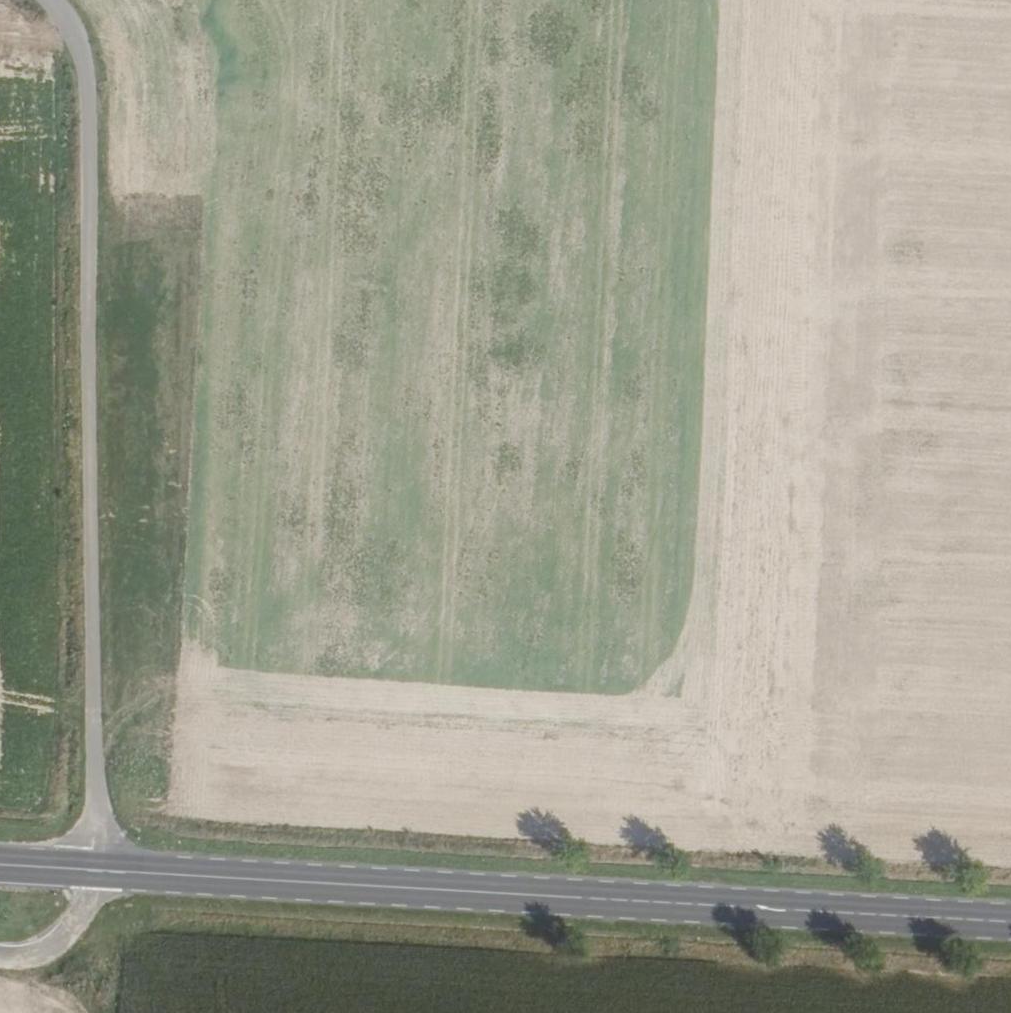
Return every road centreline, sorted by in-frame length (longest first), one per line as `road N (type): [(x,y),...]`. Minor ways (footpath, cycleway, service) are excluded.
road 1 (primary): [(96,870),(1010,922)]
road 2 (unclassified): [(44,0),(71,29),(85,109),(96,870)]
road 3 (unclassified): [(0,956),(48,949),(75,921),(96,870)]

